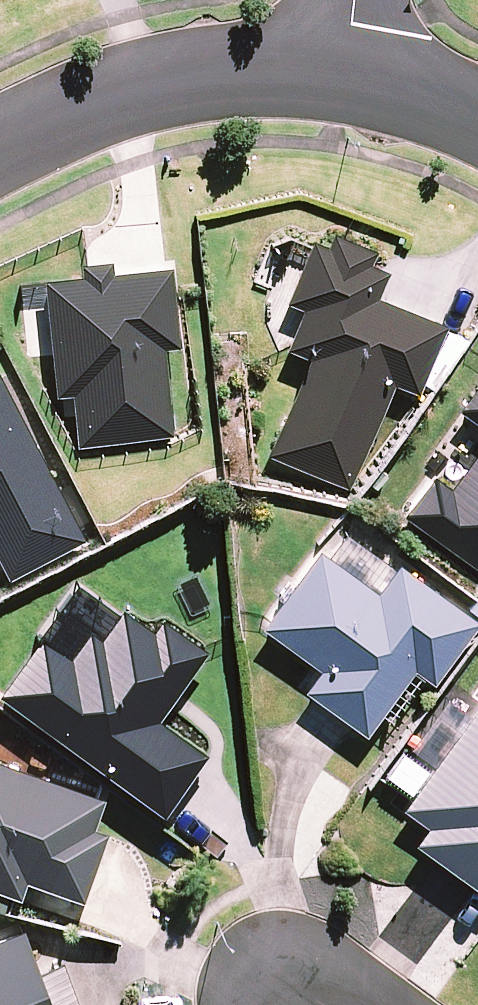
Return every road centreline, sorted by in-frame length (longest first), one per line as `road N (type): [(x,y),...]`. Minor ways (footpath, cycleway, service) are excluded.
road 1 (residential): [(347,78),(232,79),(90,112),(0,157)]
road 2 (residential): [(477,122),(347,78)]

